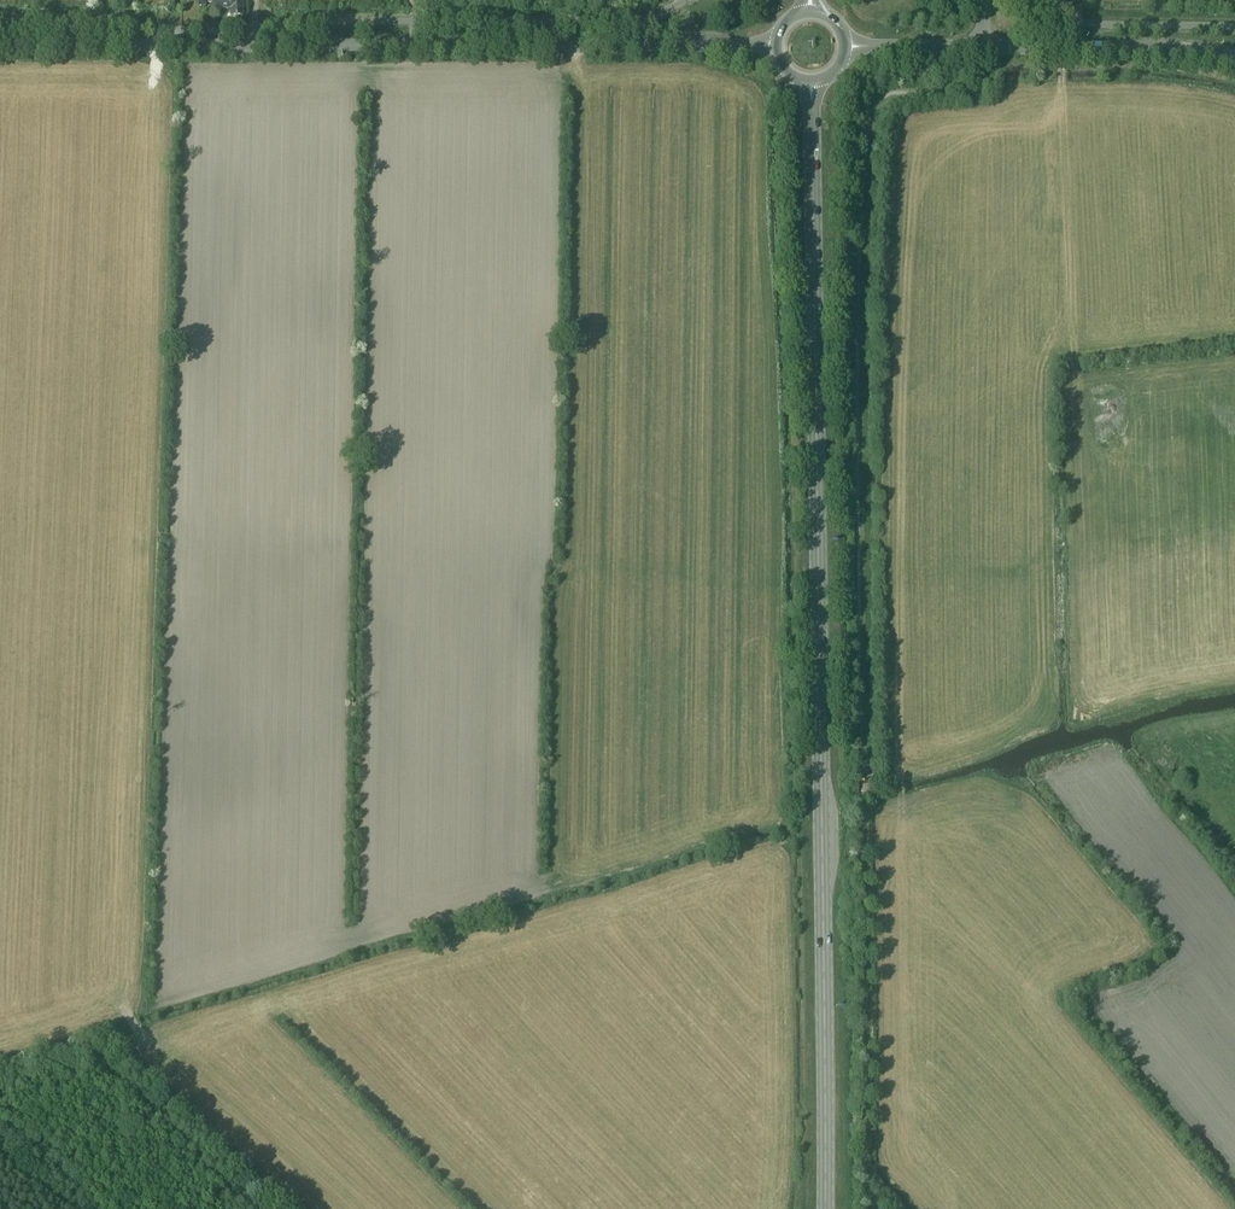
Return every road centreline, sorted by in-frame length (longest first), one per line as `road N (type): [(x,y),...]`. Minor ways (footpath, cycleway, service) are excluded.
road 1 (primary): [(825,1208),(812,81)]
road 2 (tertiary): [(775,45),(0,38)]
road 3 (tertiary): [(1234,56),(1156,47),(982,45)]
road 4 (tertiary): [(847,45),(982,45)]

